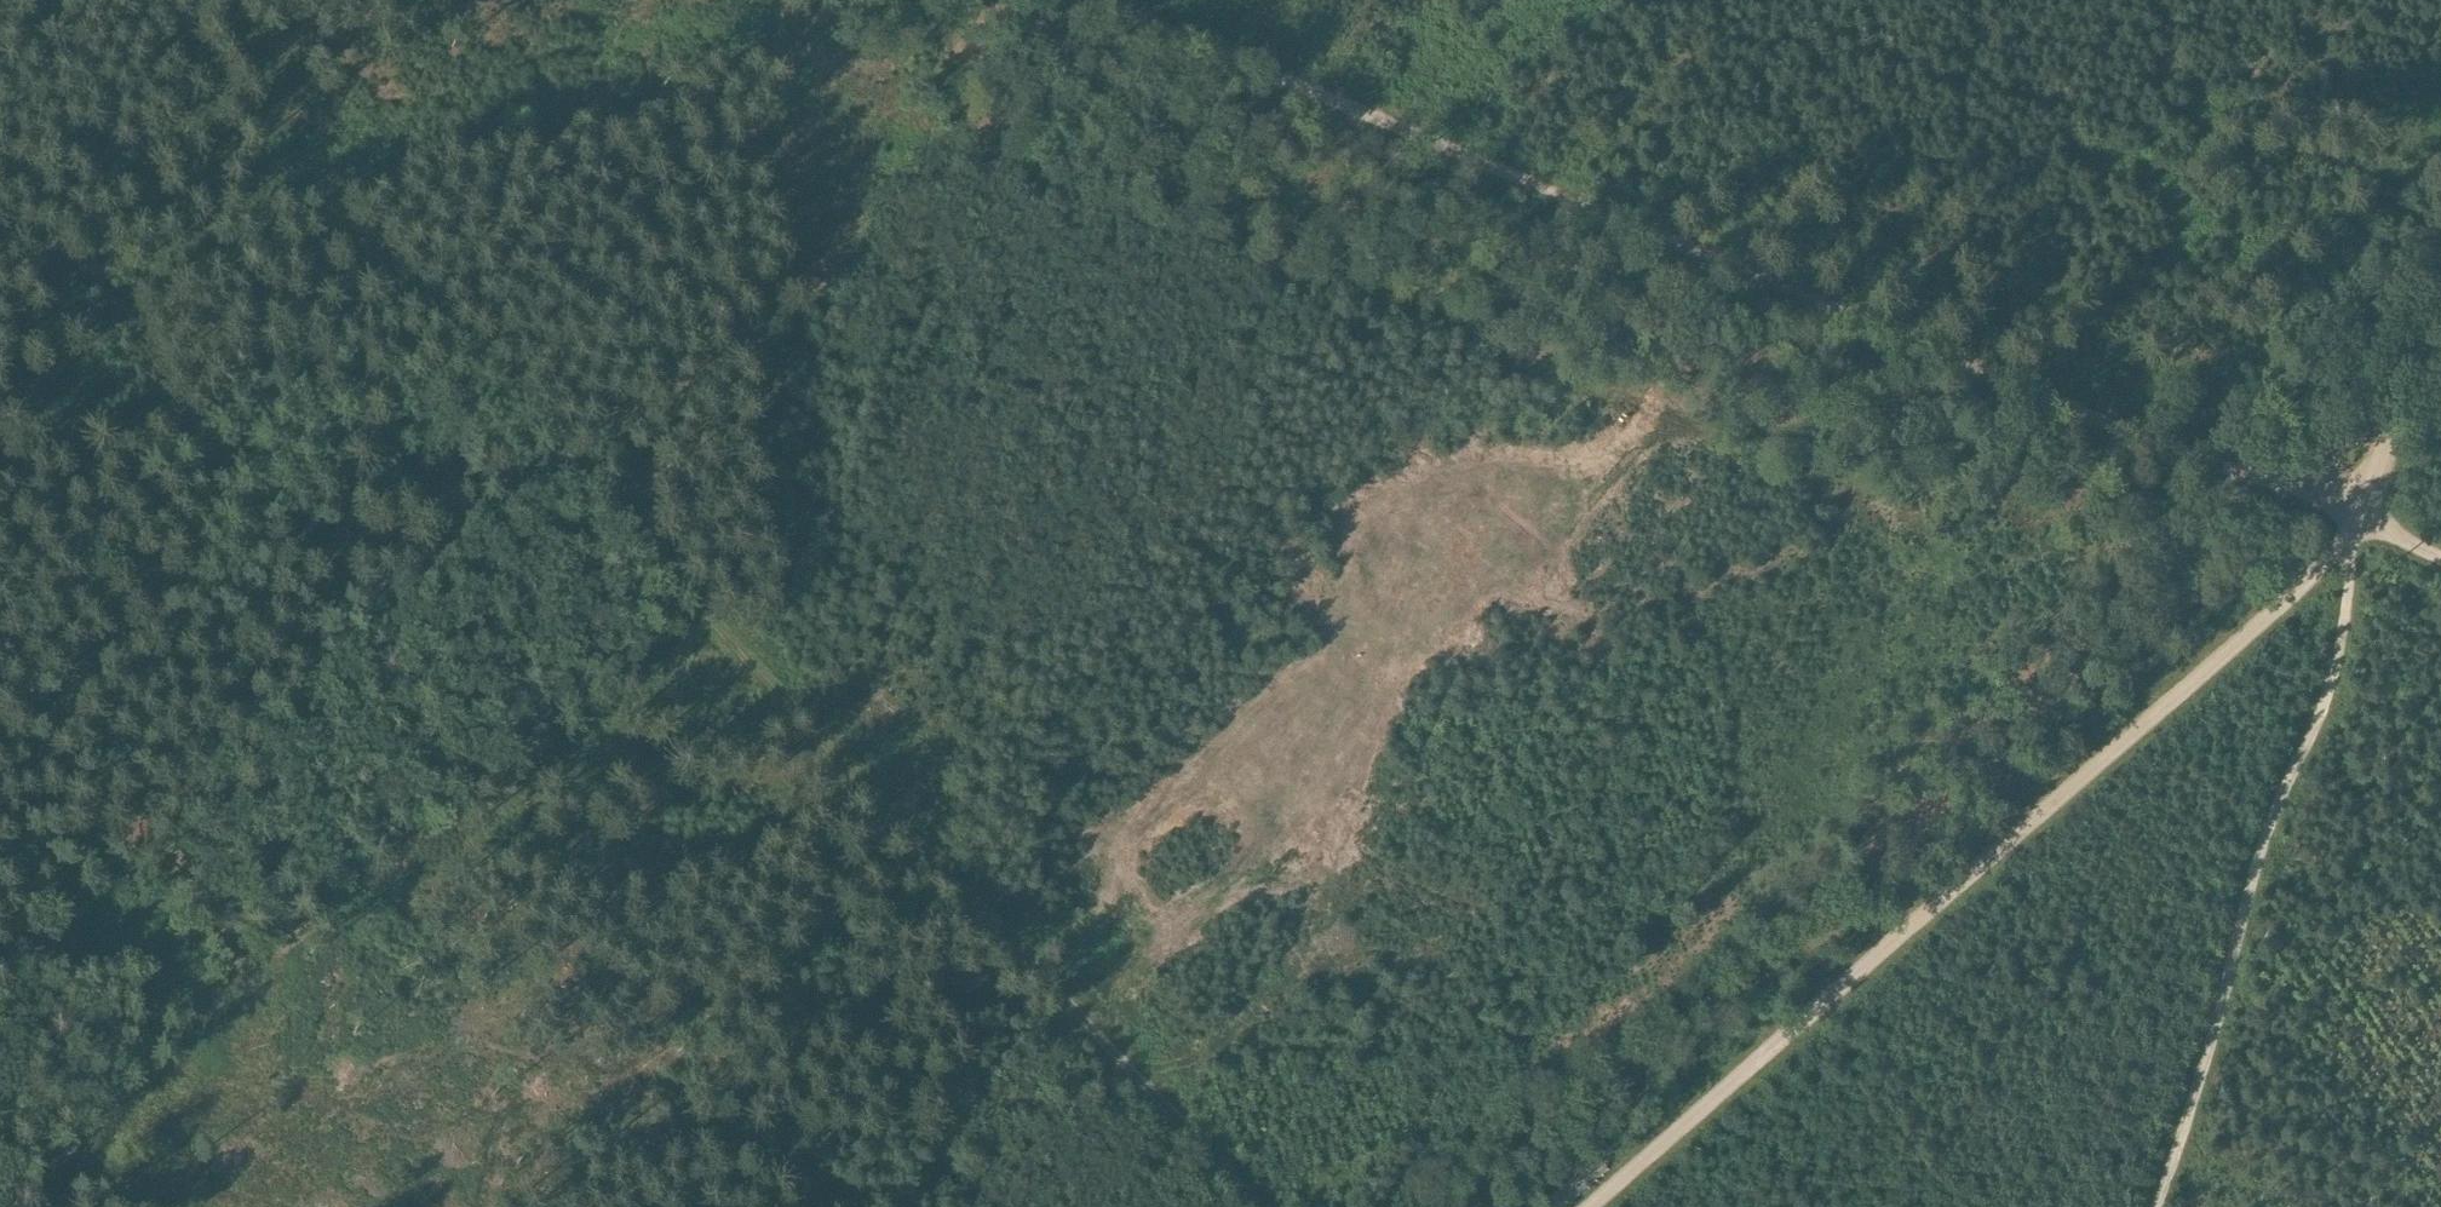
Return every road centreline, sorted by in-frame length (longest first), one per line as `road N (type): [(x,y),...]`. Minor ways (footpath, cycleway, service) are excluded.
road 1 (track): [(333,188),(567,463),(1262,1206)]
road 2 (track): [(1109,7),(2141,433),(2364,515)]
road 3 (track): [(1588,1206),(2322,565),(2364,515)]
road 4 (track): [(2364,515),(2350,557),(2337,669),(2271,794),(2164,1206)]
road 5 (track): [(2364,515),(2440,312)]

